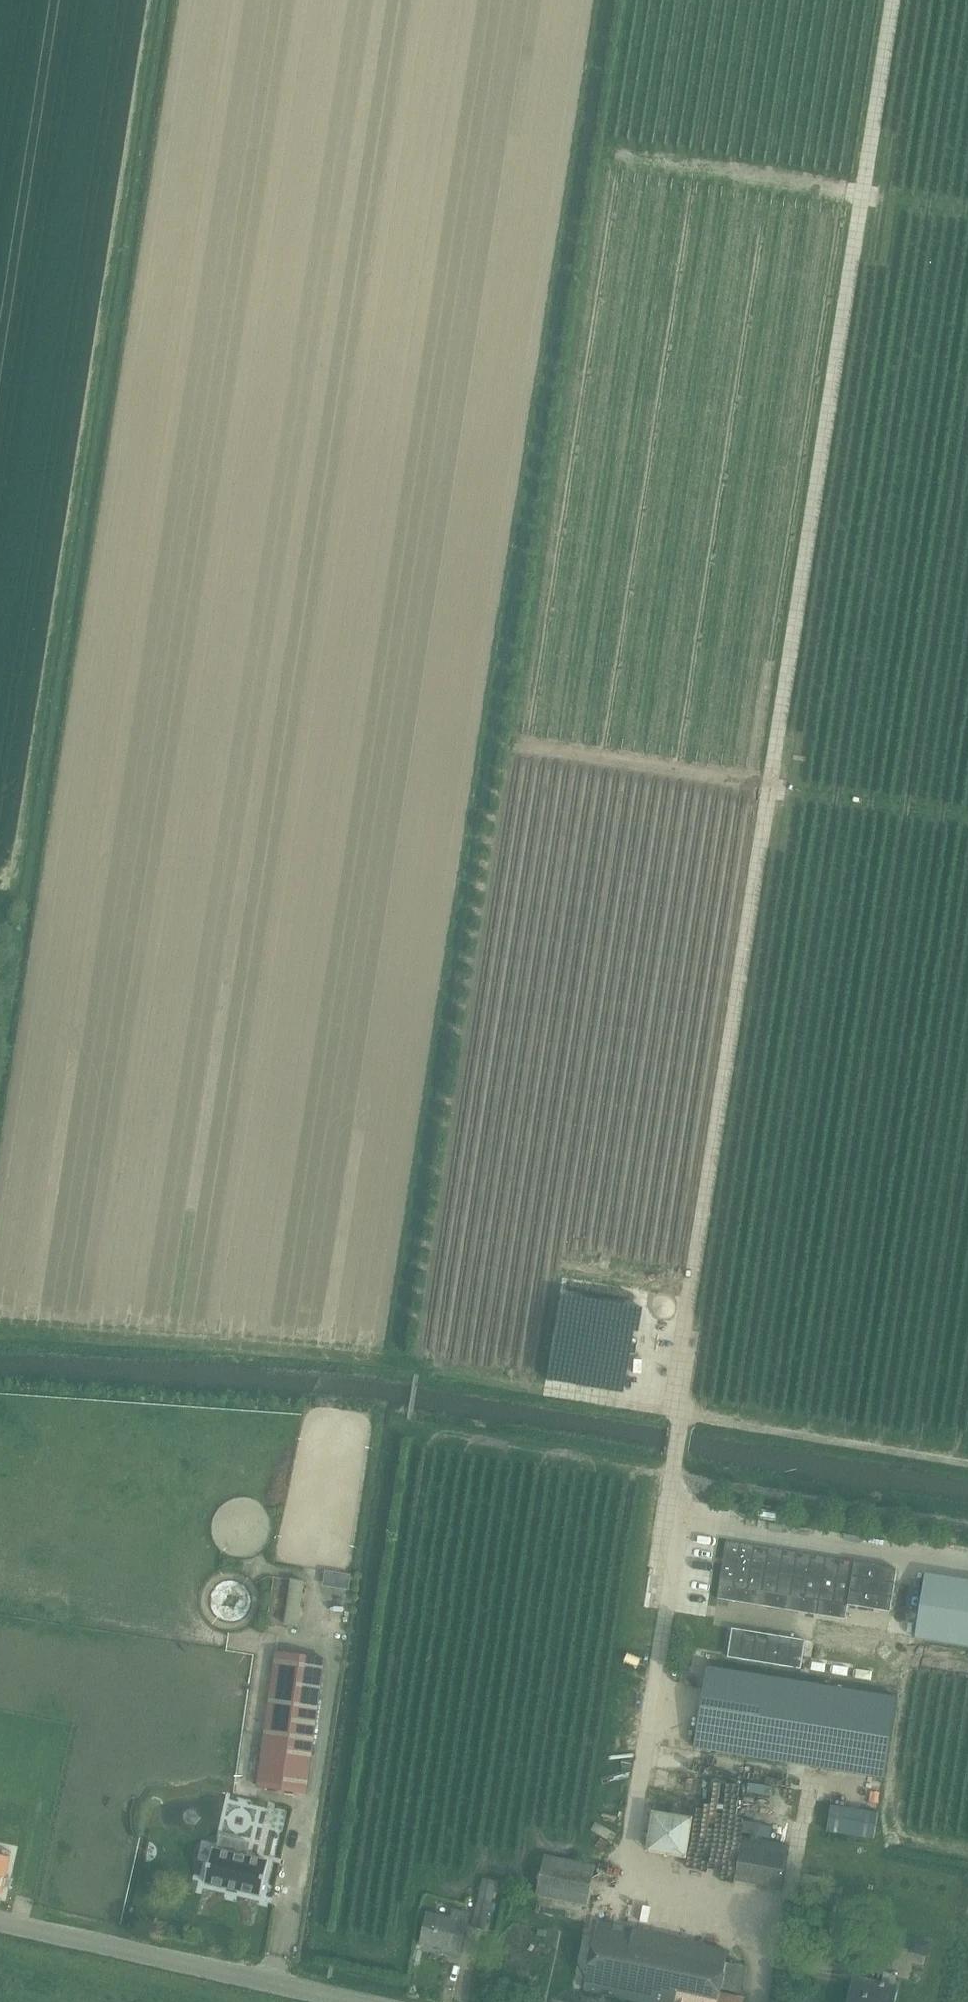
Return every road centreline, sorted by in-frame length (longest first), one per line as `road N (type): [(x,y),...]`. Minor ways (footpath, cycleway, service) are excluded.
road 1 (unclassified): [(351,2001),(0,1922)]

